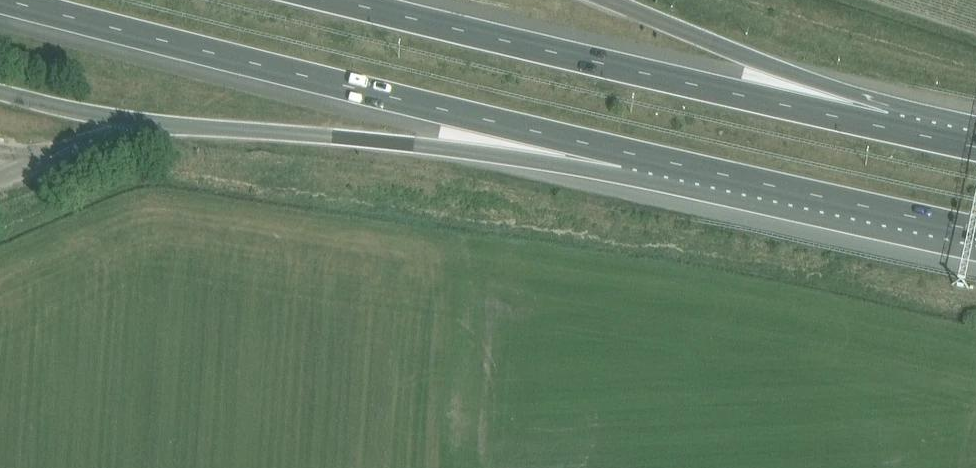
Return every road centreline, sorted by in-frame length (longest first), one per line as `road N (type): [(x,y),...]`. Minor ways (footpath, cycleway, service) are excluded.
road 1 (motorway): [(8,0),(634,154)]
road 2 (motorway): [(887,127),(342,0)]
road 3 (motorway): [(634,154),(975,229)]
road 4 (motorway): [(291,134),(510,155),(634,154)]
road 5 (motorway): [(887,127),(751,57),(604,0)]

